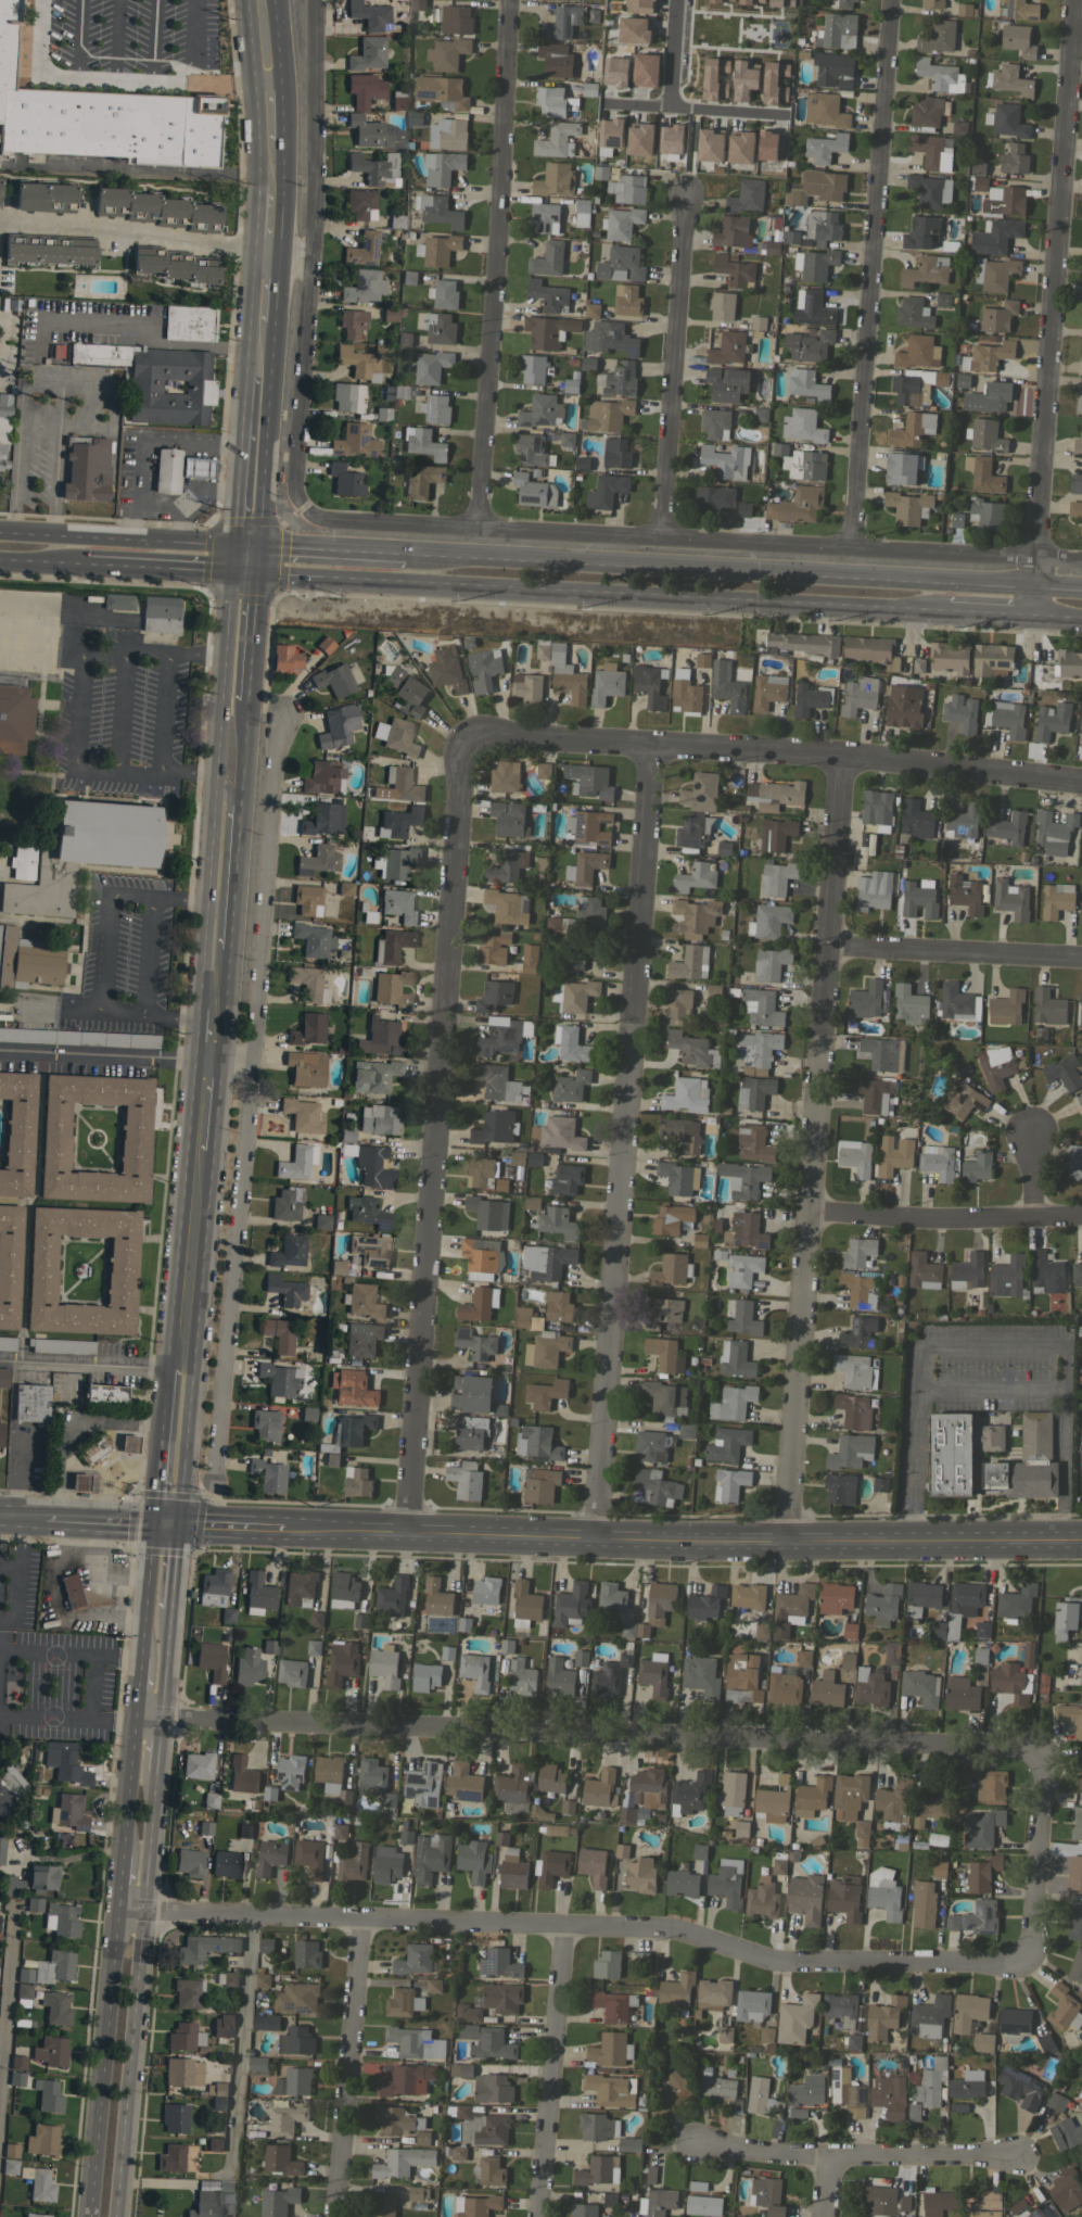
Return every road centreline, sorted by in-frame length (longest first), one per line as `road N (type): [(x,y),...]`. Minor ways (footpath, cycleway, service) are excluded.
road 1 (residential): [(1040,1750),(132,1713)]
road 2 (residential): [(1028,1967),(780,1965),(675,1930),(140,1913)]
road 3 (residential): [(593,1542),(654,742)]
road 4 (residential): [(407,1532),(461,732)]
road 5 (secondary): [(1081,1541),(790,1546),(282,1529)]
road 6 (residential): [(790,1546),(845,756)]
road 7 (residential): [(304,509),(339,522),(1036,558)]
road 8 (primary): [(247,571),(949,609)]
road 9 (primary): [(1035,588),(404,555)]
road 10 (residential): [(461,732),(1081,772)]
road 11 (residential): [(1076,0),(1036,558)]
road 12 (residential): [(853,548),(893,0)]
road 13 (residential): [(478,530),(509,0)]
road 14 (residential): [(317,0),(313,262),(297,469),(304,509)]
road 15 (residential): [(207,1490),(254,1006)]
road 16 (residential): [(662,539),(688,192)]
road 17 (residential): [(1020,2156),(702,2148)]
road 18 (residential): [(313,262),(122,231),(0,223)]
road 19 (primary): [(115,1910),(88,2216)]
road 20 (primary): [(113,2216),(140,1913)]
road 21 (residential): [(254,1006),(278,706)]
road 22 (residential): [(335,2216),(362,1923)]
road 23 (residential): [(537,2216),(562,1927)]
road 24 (residential): [(1081,1220),(811,1214)]
road 25 (residential): [(831,946),(1081,958)]
road 26 (primary): [(249,547),(0,531)]
road 27 (primary): [(179,1369),(199,1151)]
road 28 (residential): [(1028,1967),(1040,1750)]
road 29 (primary): [(220,909),(240,700)]
road 30 (primary): [(78,561),(247,571)]
road 31 (residential): [(672,0),(665,106),(614,106)]
road 32 (primary): [(404,555),(249,547)]
road 33 (primary): [(140,1913),(153,1770)]
road 34 (primary): [(132,1713),(120,1853)]
road 35 (secondary): [(174,1524),(42,1521)]
road 36 (primary): [(151,1524),(138,1655)]

